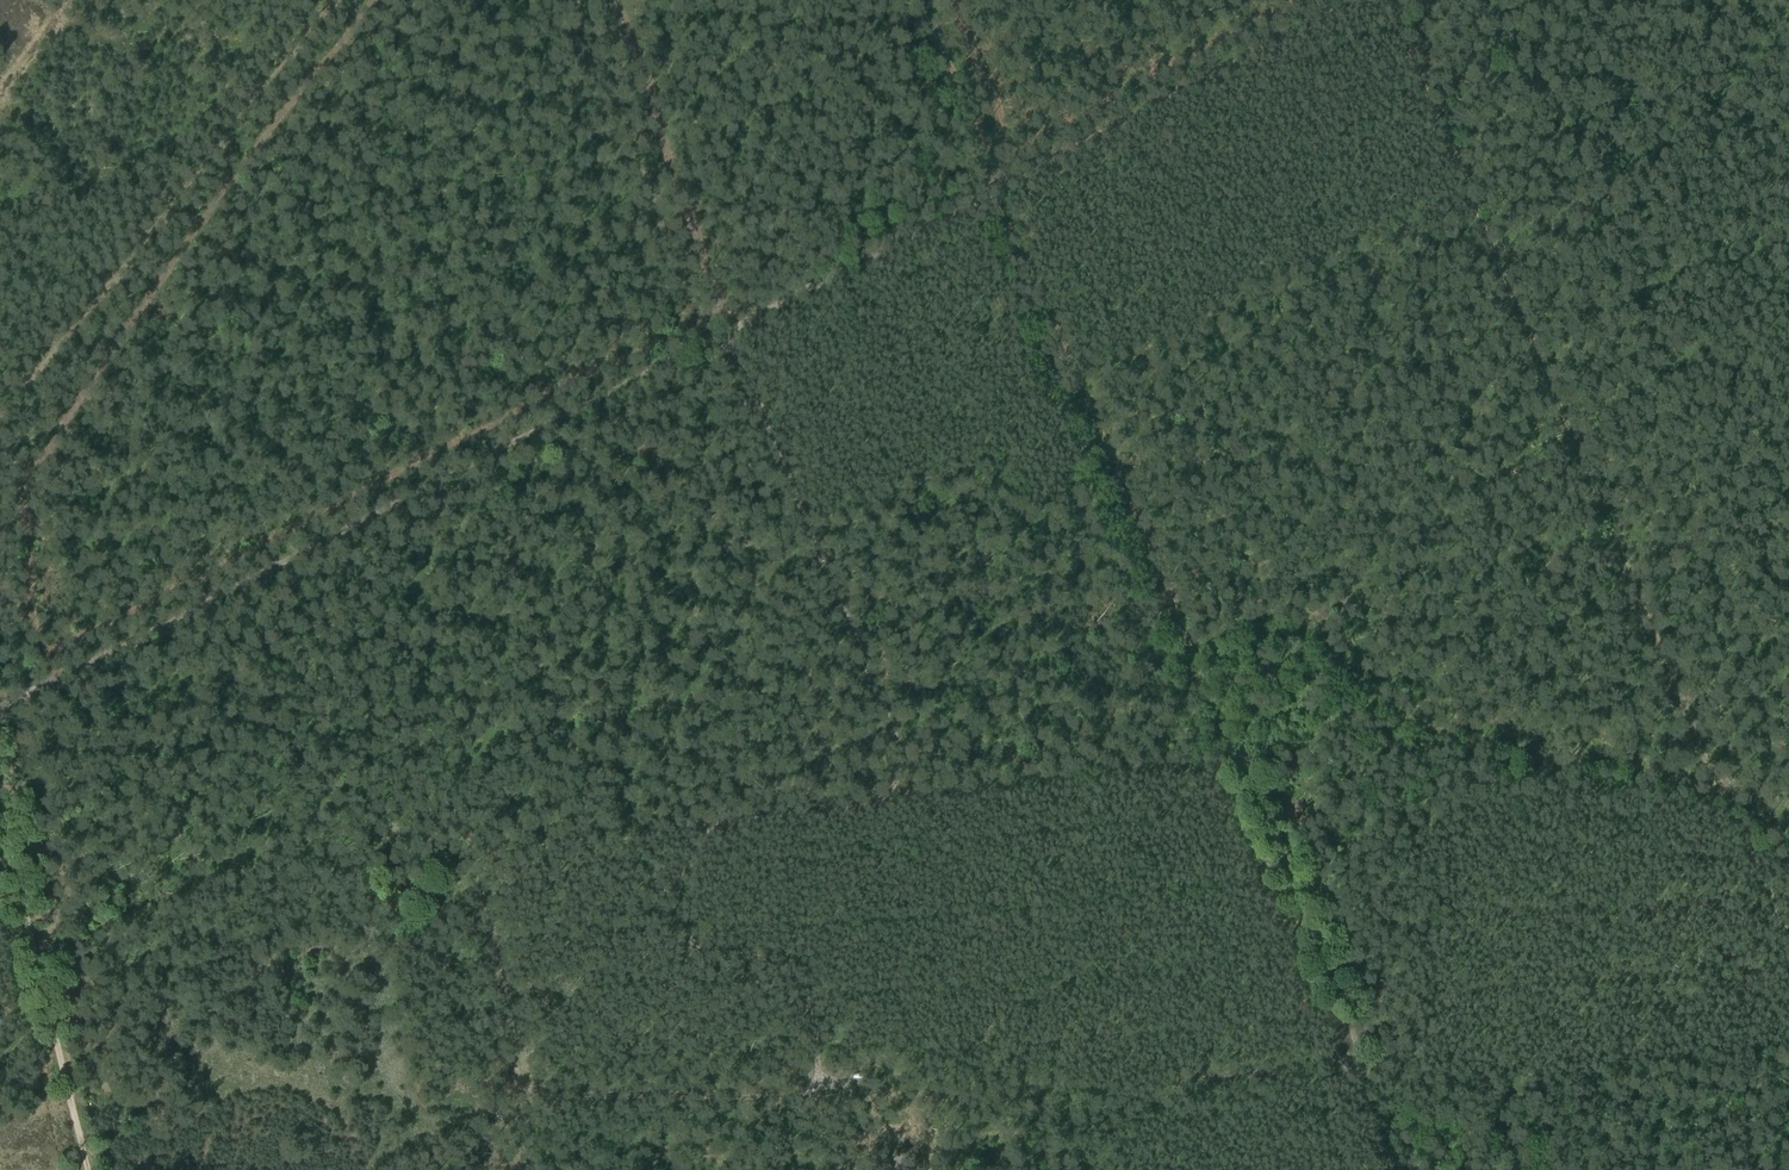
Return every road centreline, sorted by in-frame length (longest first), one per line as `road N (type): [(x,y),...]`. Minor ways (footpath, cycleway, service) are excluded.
road 1 (track): [(0,708),(999,190),(1407,1169)]
road 2 (track): [(725,333),(904,761),(898,782),(870,805),(483,861),(479,885),(532,1095),(770,1097),(808,1086),(817,1067),(815,1033),(797,971),(783,960),(708,950),(682,932),(676,892),(698,842)]
road 3 (track): [(1393,0),(1788,941)]
road 4 (track): [(0,420),(333,0)]
road 5 (track): [(1358,0),(999,190)]
road 6 (track): [(89,1169),(0,810)]

